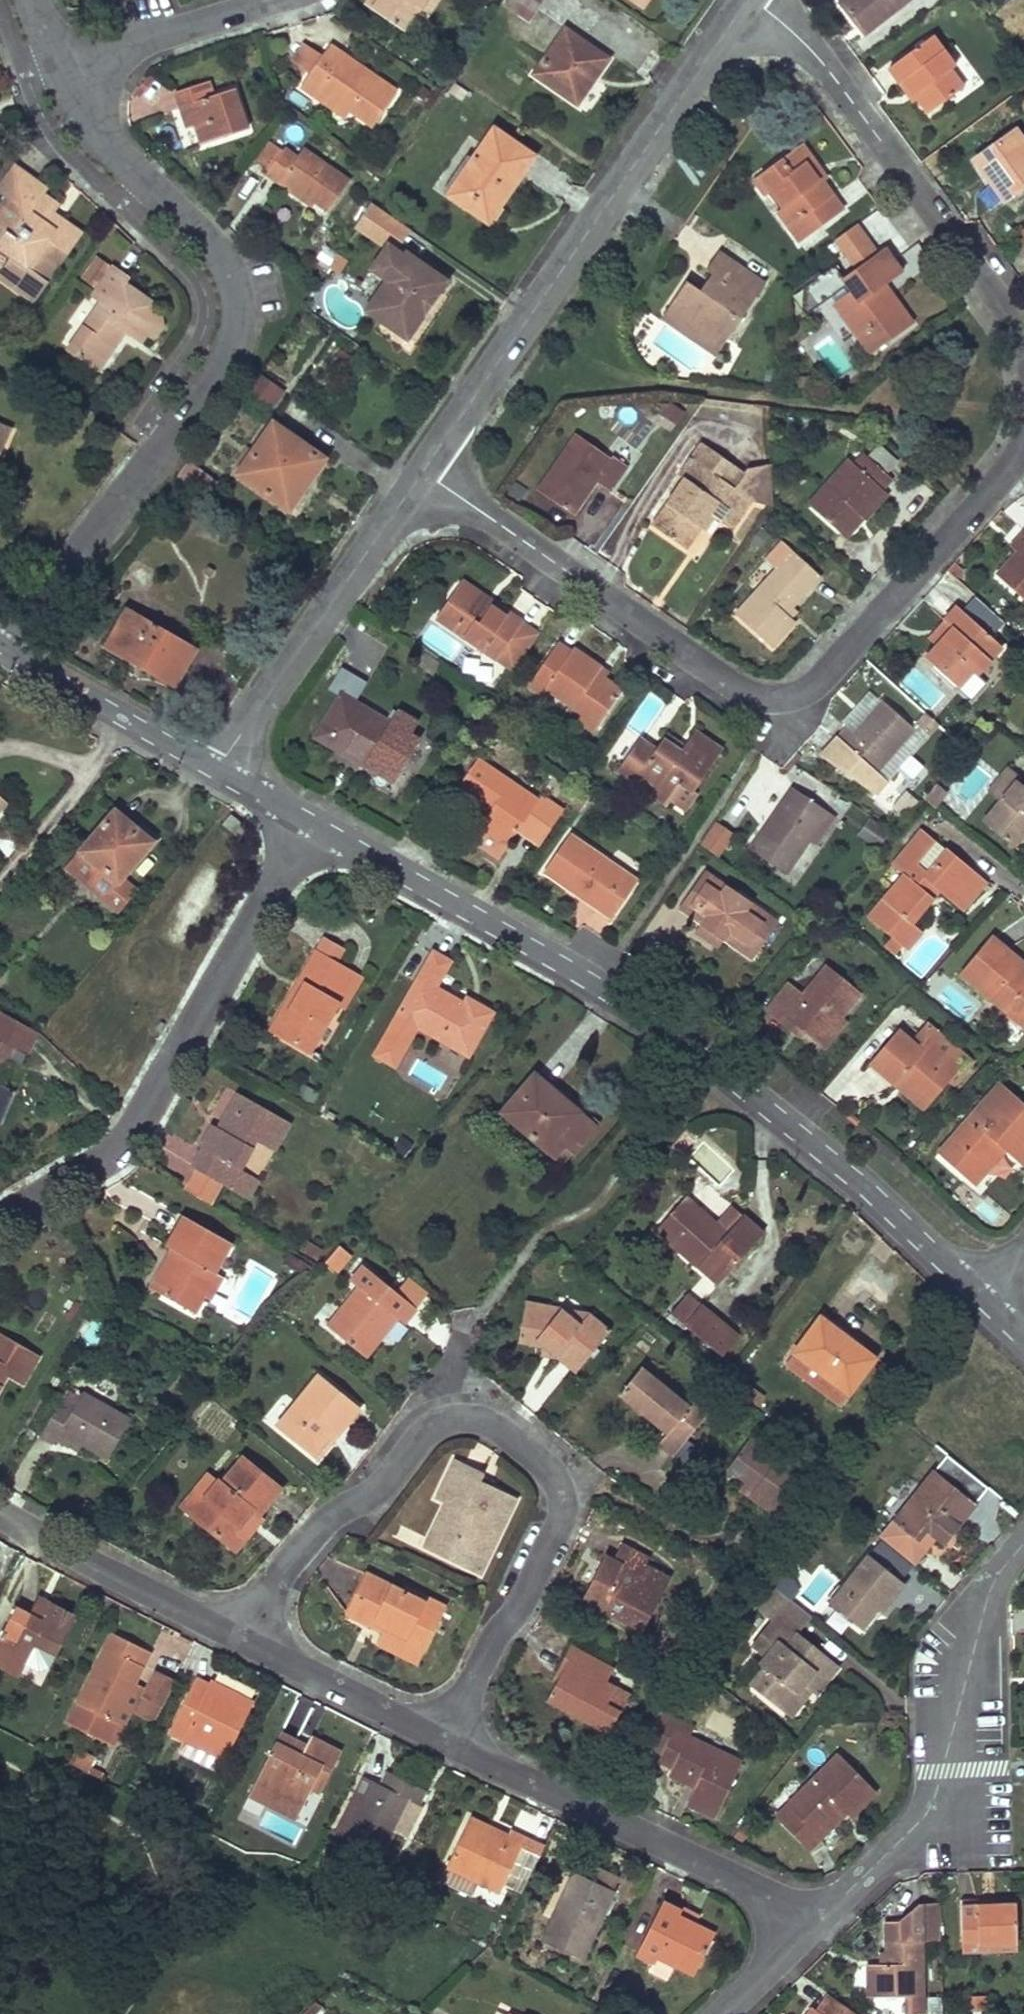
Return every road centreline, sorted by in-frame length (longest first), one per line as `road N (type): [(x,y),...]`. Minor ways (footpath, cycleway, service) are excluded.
road 1 (residential): [(310,828),(592,987),(721,1075),(867,1194),(977,1299)]
road 2 (residential): [(425,463),(746,691),(781,690),(812,678),(1008,462),(1023,426)]
road 3 (residential): [(240,1640),(323,1521),(365,1496),(418,1434),(442,1420),(489,1428),(552,1477),(561,1503),(558,1527),(530,1588),(486,1645),(443,1738)]
road 4 (residential): [(56,72),(87,128),(208,242),(235,294),(237,318),(221,360),(167,443),(8,651)]
road 5 (residential): [(425,463),(741,0)]
road 6 (residential): [(310,828),(140,1122),(89,1172),(0,1223)]
road 7 (residential): [(1023,1543),(989,1595),(928,1803),(813,1929)]
road 8 (residential): [(1023,353),(1017,315),(777,0)]
road 9 (residential): [(443,1738),(737,1881),(813,1929)]
road 10 (residential): [(214,774),(425,463)]
road 11 (residential): [(0,1518),(240,1640)]
road 12 (residential): [(8,651),(214,774)]
road 13 (residential): [(56,72),(284,0)]
road 14 (residential): [(240,1640),(443,1738)]
road 15 (residential): [(813,1929),(726,2013)]

